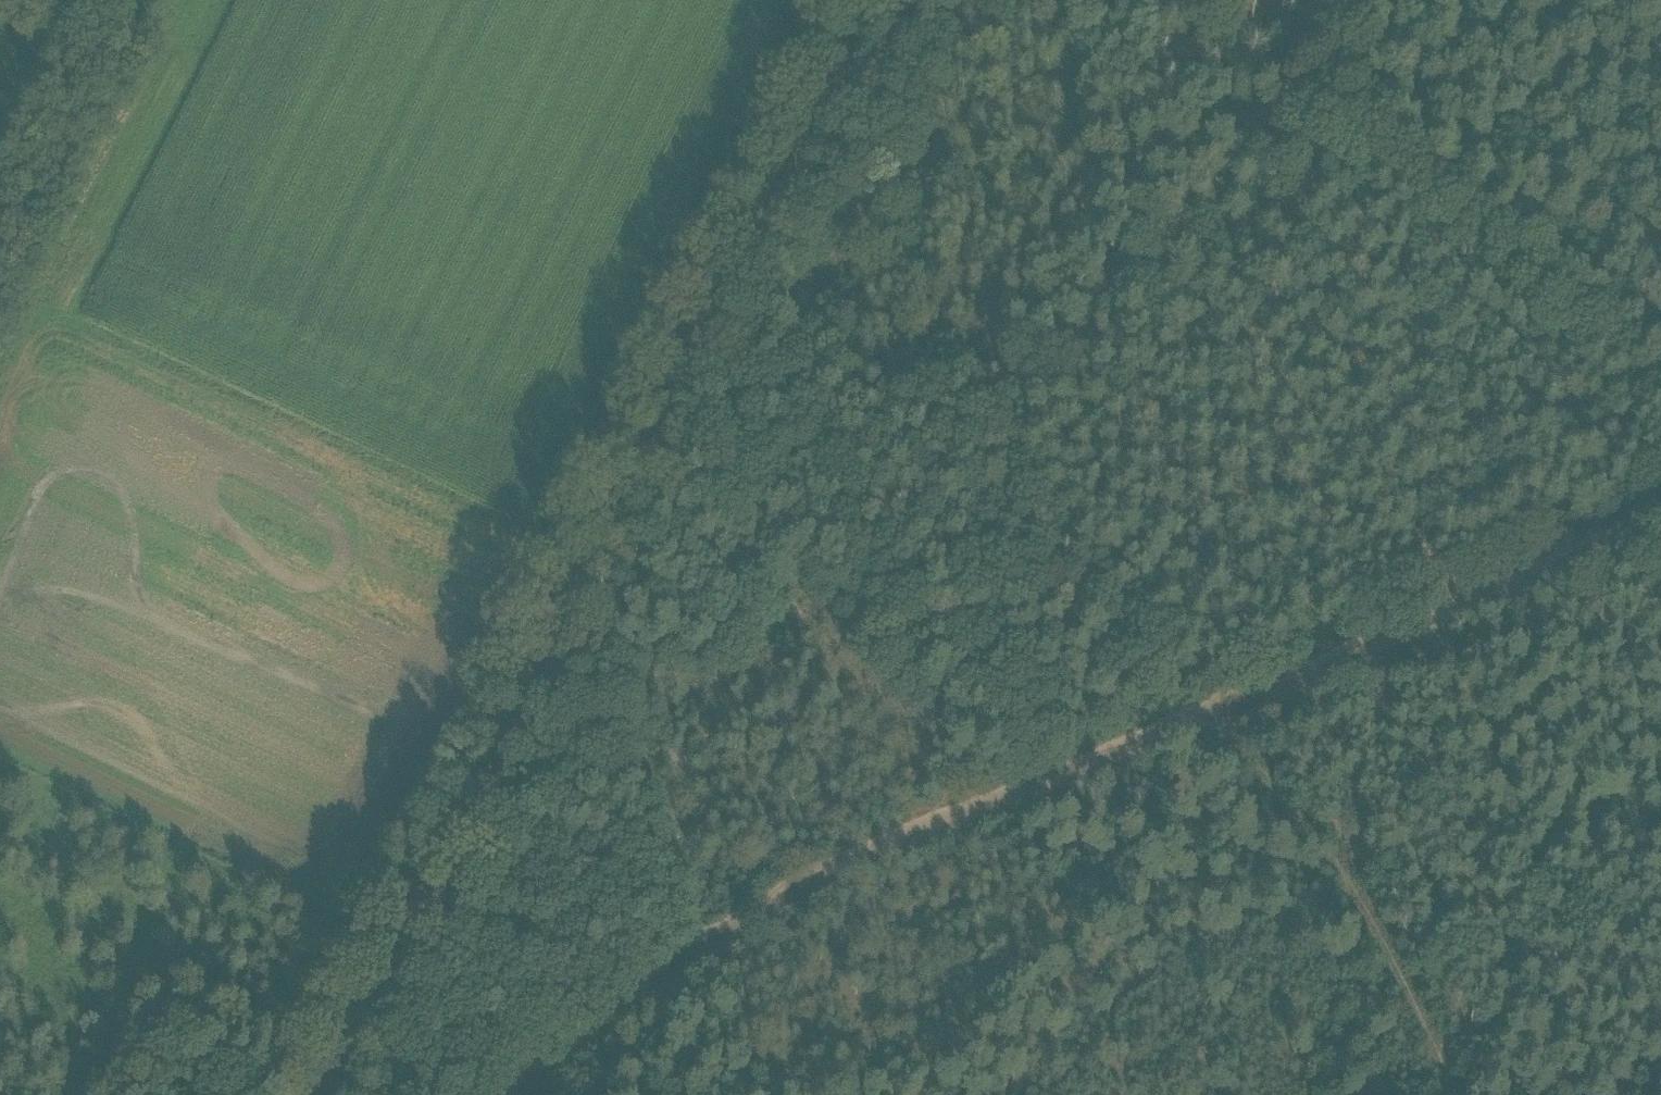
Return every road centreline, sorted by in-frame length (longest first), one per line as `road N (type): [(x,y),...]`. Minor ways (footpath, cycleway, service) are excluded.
road 1 (track): [(877,0),(323,1094)]
road 2 (track): [(1193,718),(876,857),(710,946),(517,1094)]
road 3 (track): [(1193,718),(1263,775),(1309,829),(1403,957),(1445,1054)]
road 4 (track): [(1660,518),(1275,680)]

